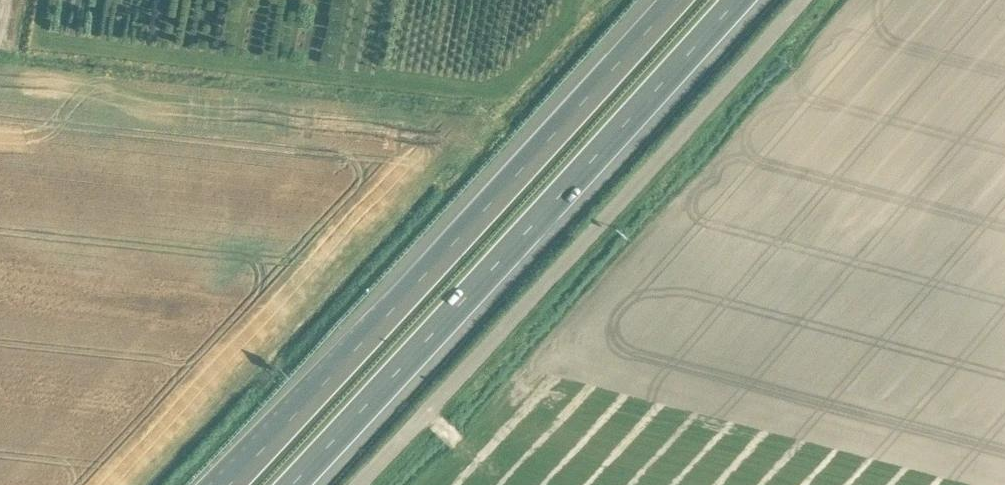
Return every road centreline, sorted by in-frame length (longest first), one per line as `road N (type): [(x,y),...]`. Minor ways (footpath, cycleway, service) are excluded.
road 1 (motorway): [(291,484),(737,0)]
road 2 (motorway): [(675,0),(230,484)]
road 3 (unclassified): [(358,484),(801,0)]

